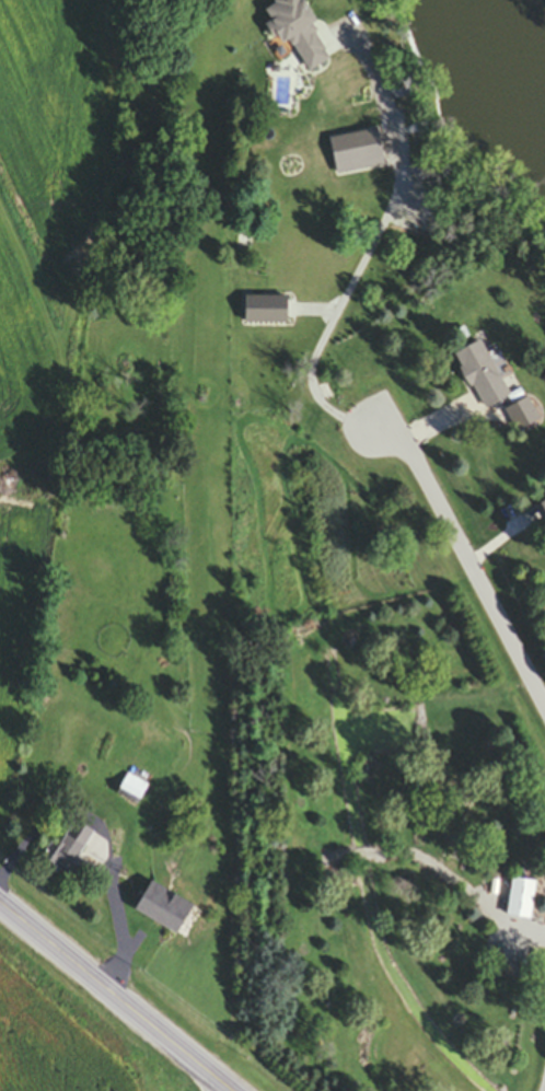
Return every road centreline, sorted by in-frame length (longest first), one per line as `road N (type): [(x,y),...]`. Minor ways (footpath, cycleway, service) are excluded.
road 1 (residential): [(395,433),(544,711)]
road 2 (secondary): [(233,1090),(0,899)]

